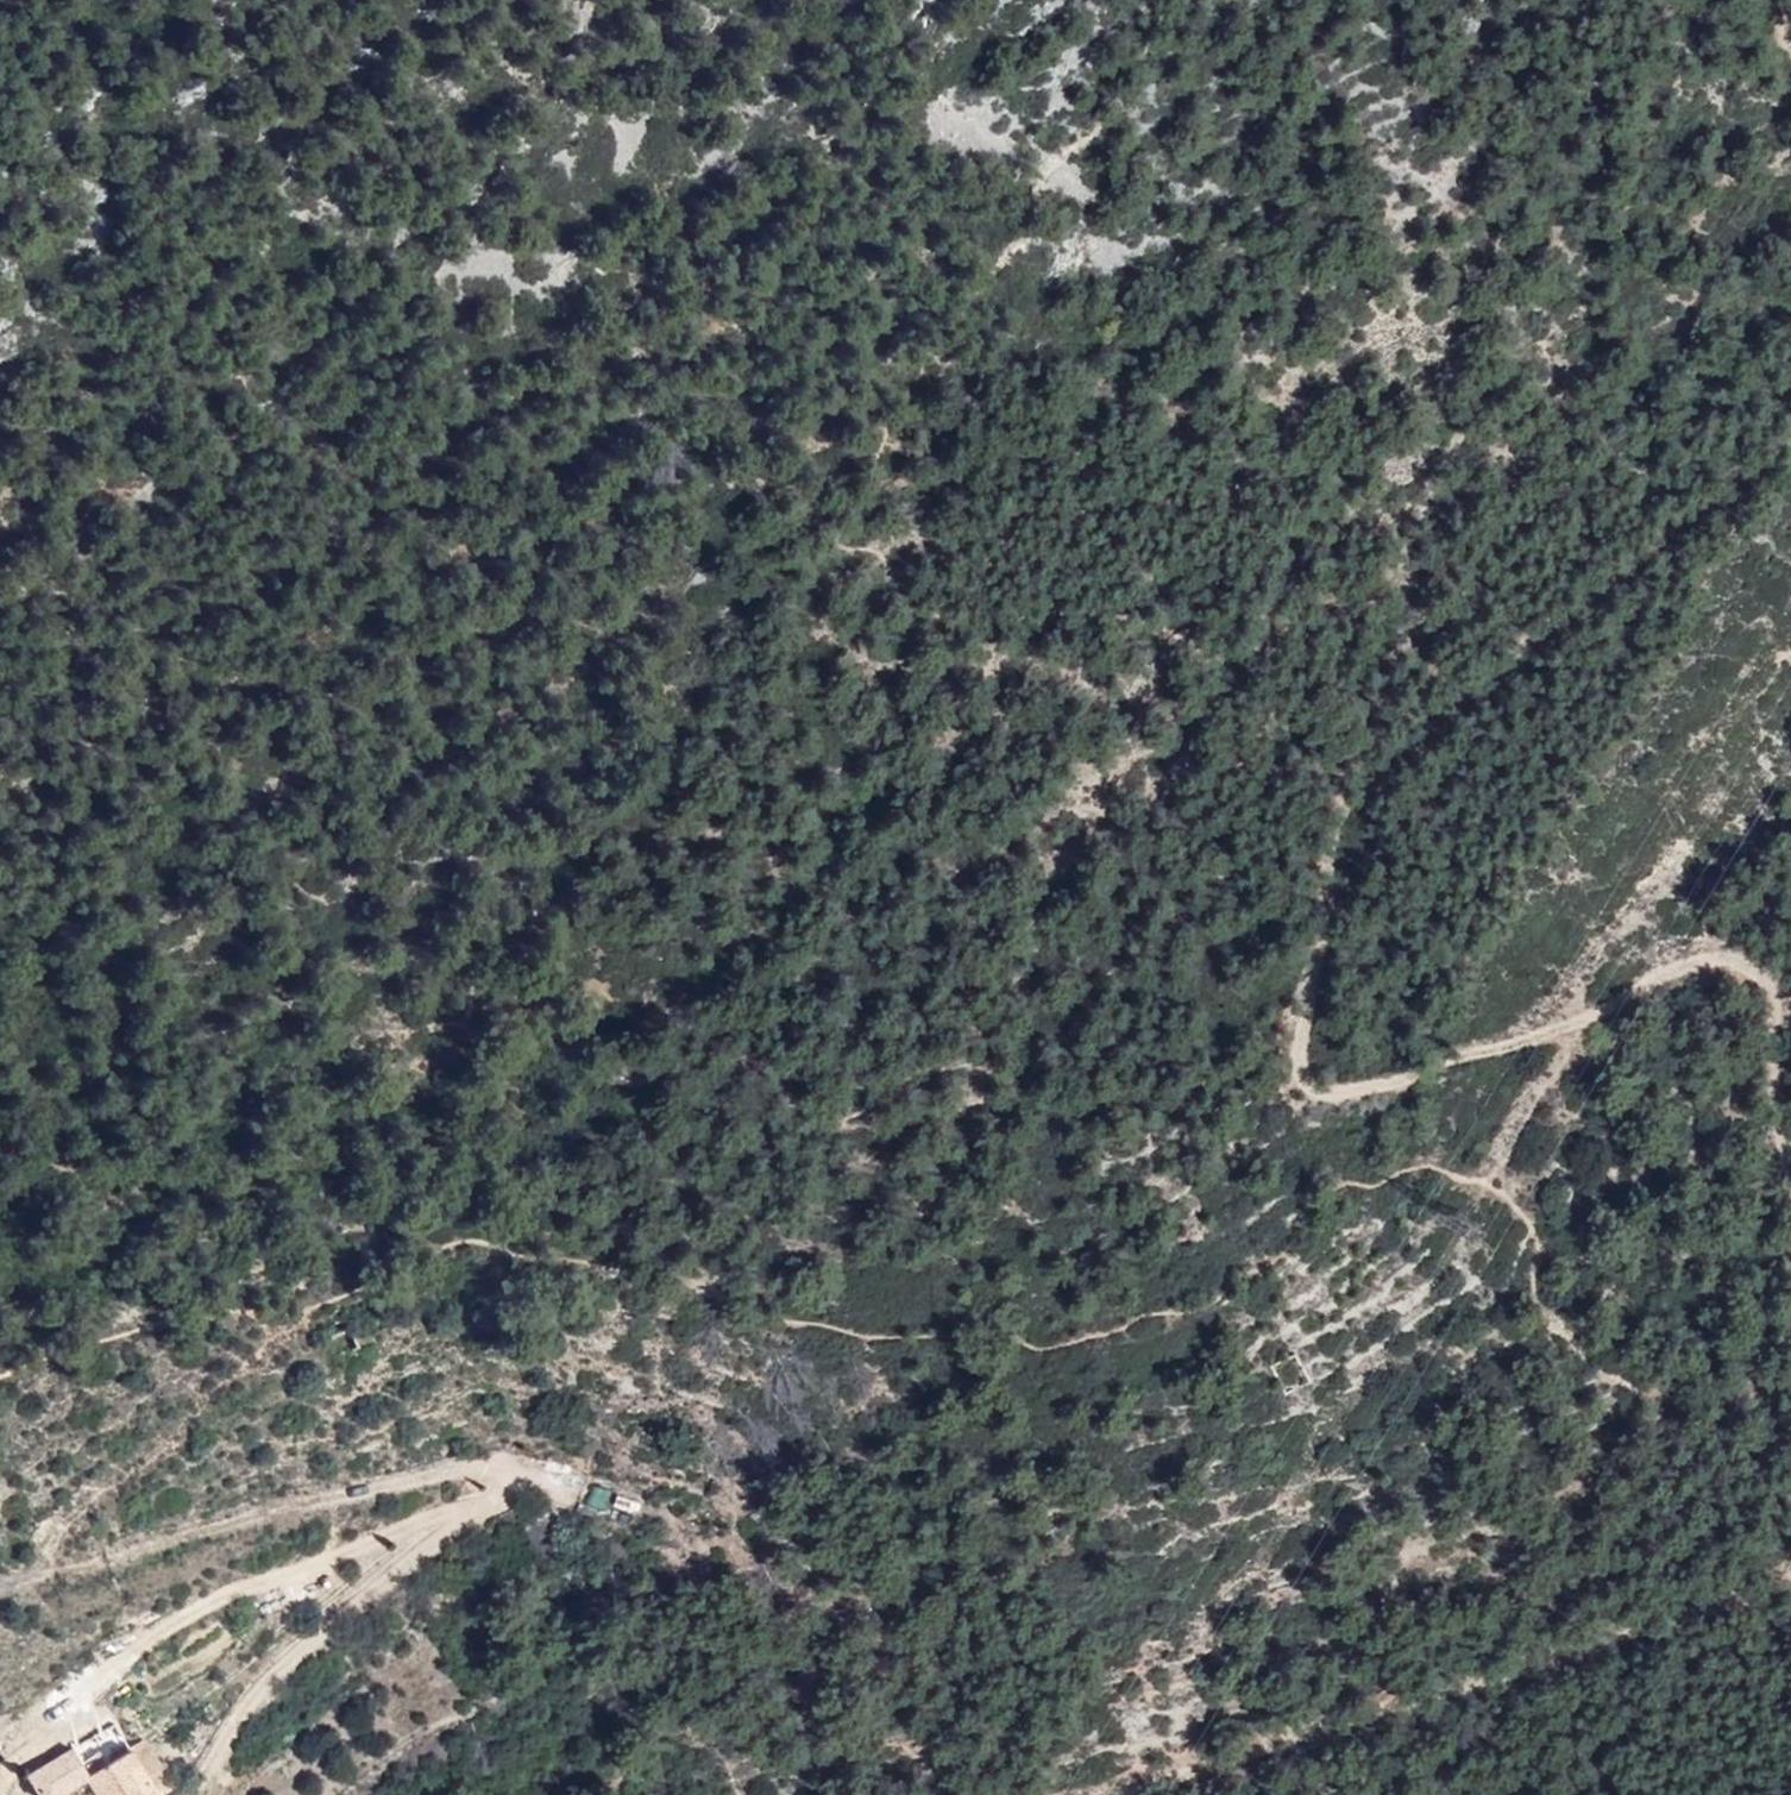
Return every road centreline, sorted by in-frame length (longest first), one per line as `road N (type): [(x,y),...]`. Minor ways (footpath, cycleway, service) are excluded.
road 1 (track): [(1790,1144),(1760,951),(1675,971),(1402,1086),(1286,1069),(1343,798),(1790,435)]
road 2 (track): [(1123,1794),(1790,1552)]

